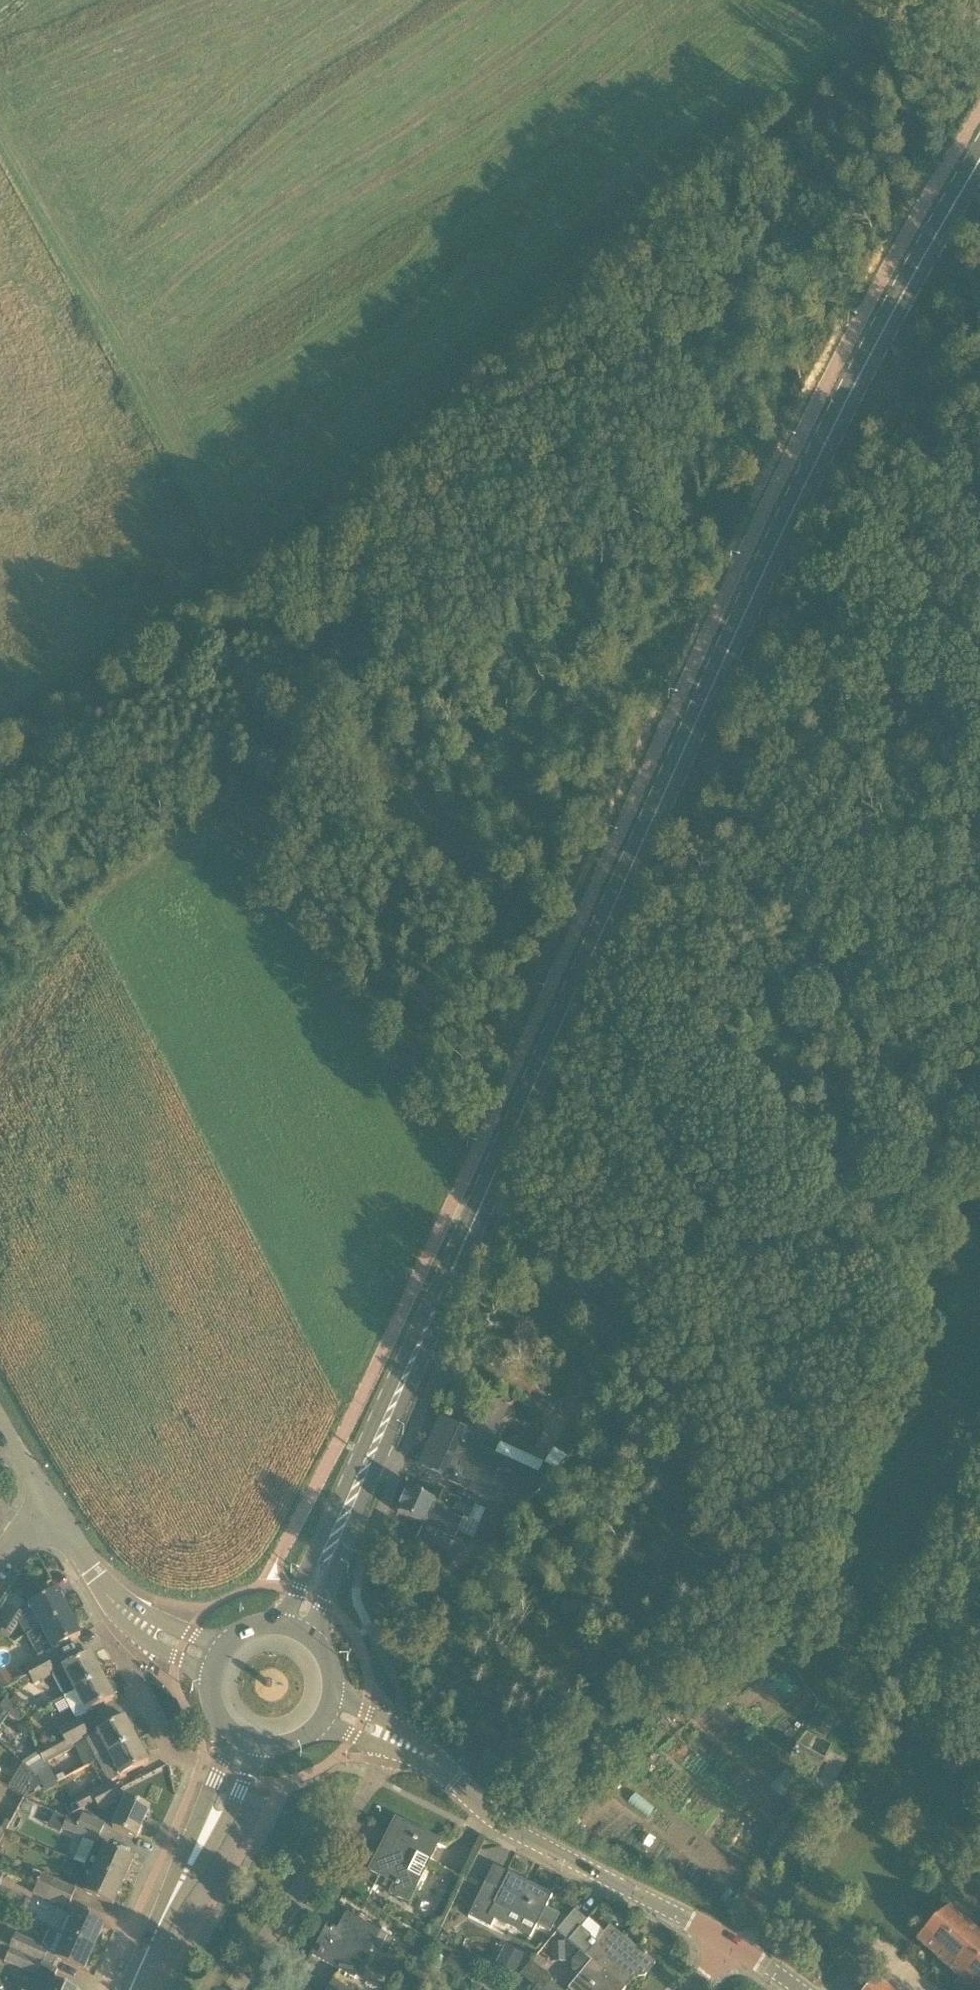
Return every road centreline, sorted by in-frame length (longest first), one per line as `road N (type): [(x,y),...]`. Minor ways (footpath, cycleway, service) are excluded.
road 1 (secondary): [(295,1630),(776,545),(979,158)]
road 2 (track): [(871,1719),(844,1702),(641,1377),(505,1202),(477,1152)]
road 3 (tertiary): [(727,1940),(506,1827),(399,1743)]
road 4 (residential): [(239,1989),(399,1743)]
road 5 (secondary): [(131,1989),(247,1744)]
road 6 (track): [(745,1952),(857,1759),(871,1719)]
road 7 (track): [(21,735),(222,602)]
road 8 (track): [(871,1719),(979,1509)]
road 9 (residential): [(214,1663),(136,1623),(107,1595),(54,1514)]

